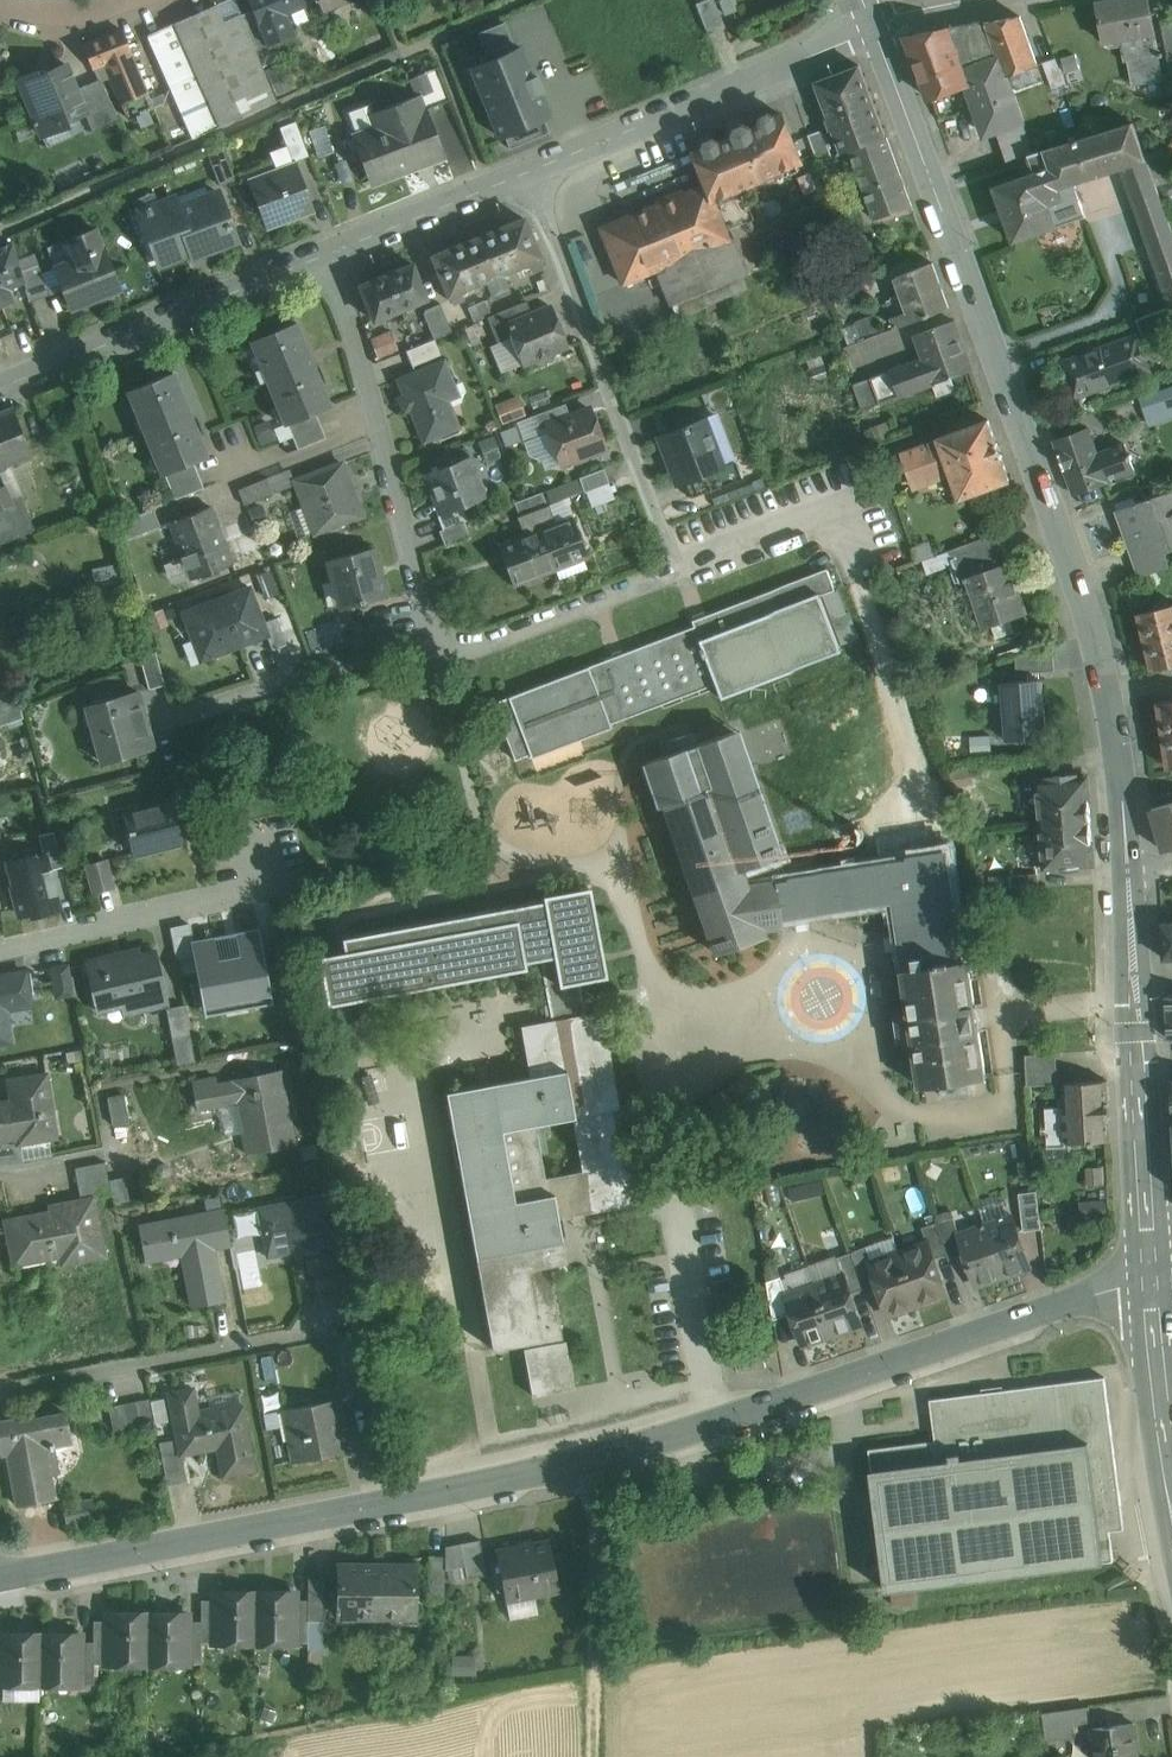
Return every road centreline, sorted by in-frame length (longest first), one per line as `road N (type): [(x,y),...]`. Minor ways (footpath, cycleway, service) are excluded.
road 1 (residential): [(1153,1274),(706,1431),(0,1583)]
road 2 (tertiary): [(871,22),(1093,631),(1114,728),(1126,874)]
road 3 (residential): [(530,171),(673,568)]
road 4 (residential): [(435,638),(333,248)]
road 5 (tertiary): [(1126,874),(1153,1274)]
road 6 (tertiary): [(530,171),(871,22)]
road 7 (tertiary): [(0,382),(333,248)]
road 8 (residential): [(259,820),(270,884),(0,948)]
road 9 (track): [(592,1756),(593,1455)]
road 10 (residential): [(435,638),(182,714)]
road 11 (residential): [(673,568),(472,647),(435,638)]
road 12 (tertiary): [(333,248),(530,171)]
road 13 (residential): [(673,568),(857,502)]
road 14 (tertiary): [(1153,1274),(1171,1450)]
road 15 (residential): [(0,5),(72,12),(137,0)]

